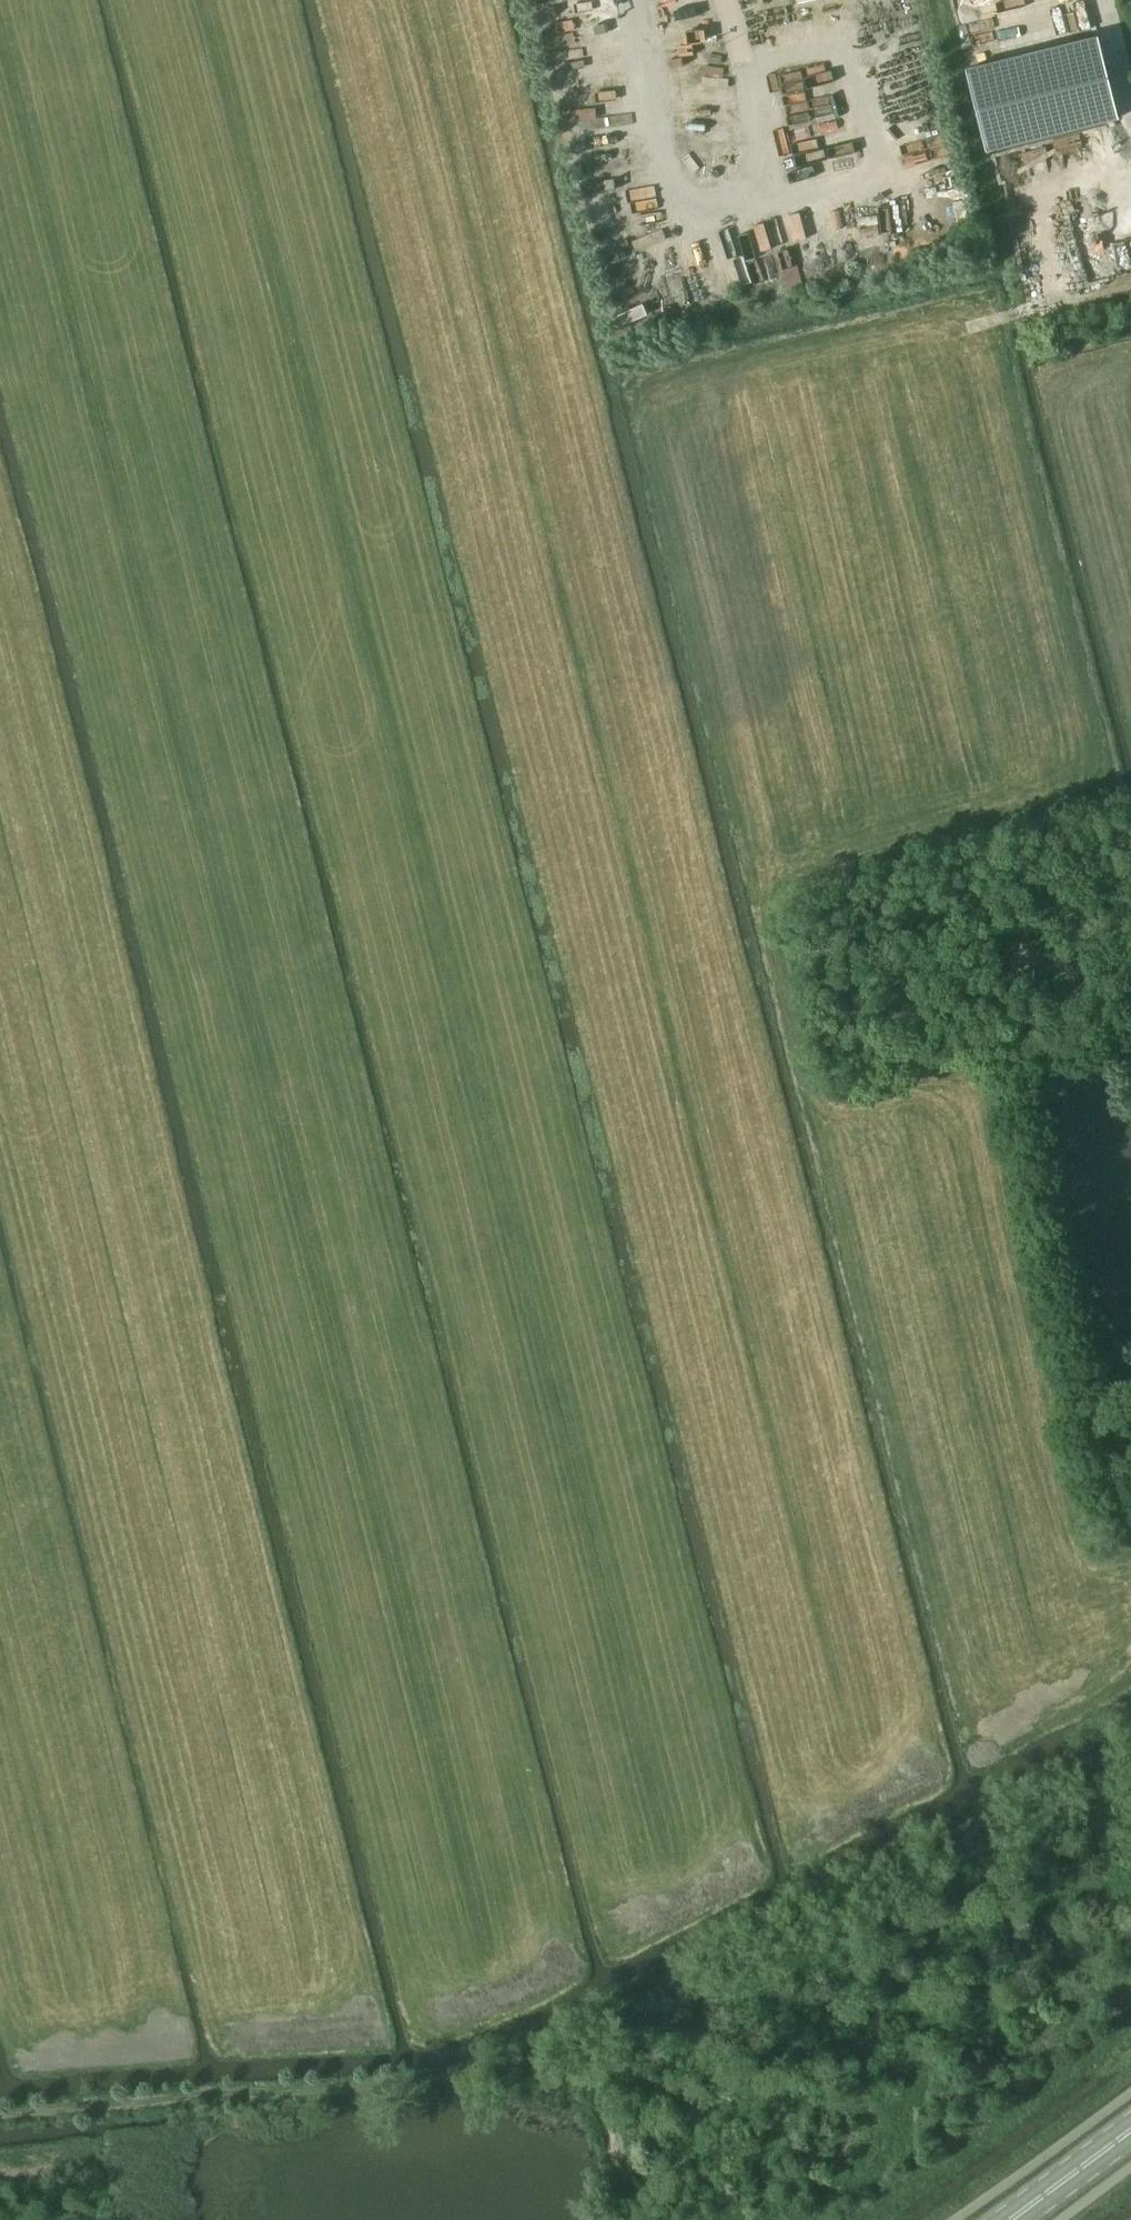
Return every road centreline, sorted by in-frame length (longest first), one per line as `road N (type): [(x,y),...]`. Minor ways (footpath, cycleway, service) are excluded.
road 1 (primary): [(1011,2219),(1130,2130)]

